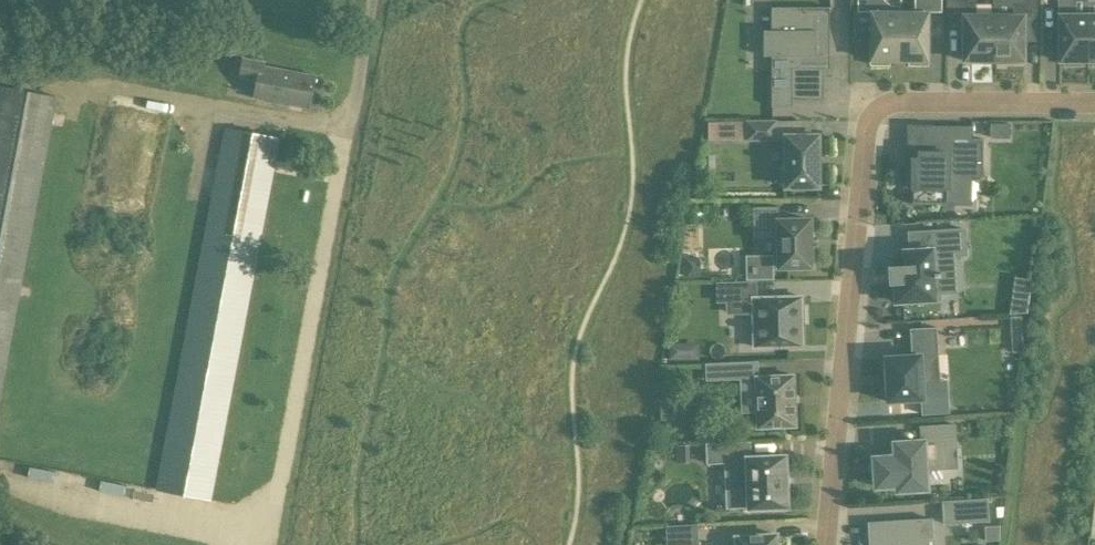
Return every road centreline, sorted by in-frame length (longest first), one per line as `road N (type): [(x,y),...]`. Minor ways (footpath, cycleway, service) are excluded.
road 1 (residential): [(1094,103),(898,102),(878,109),(866,132),(824,544)]

